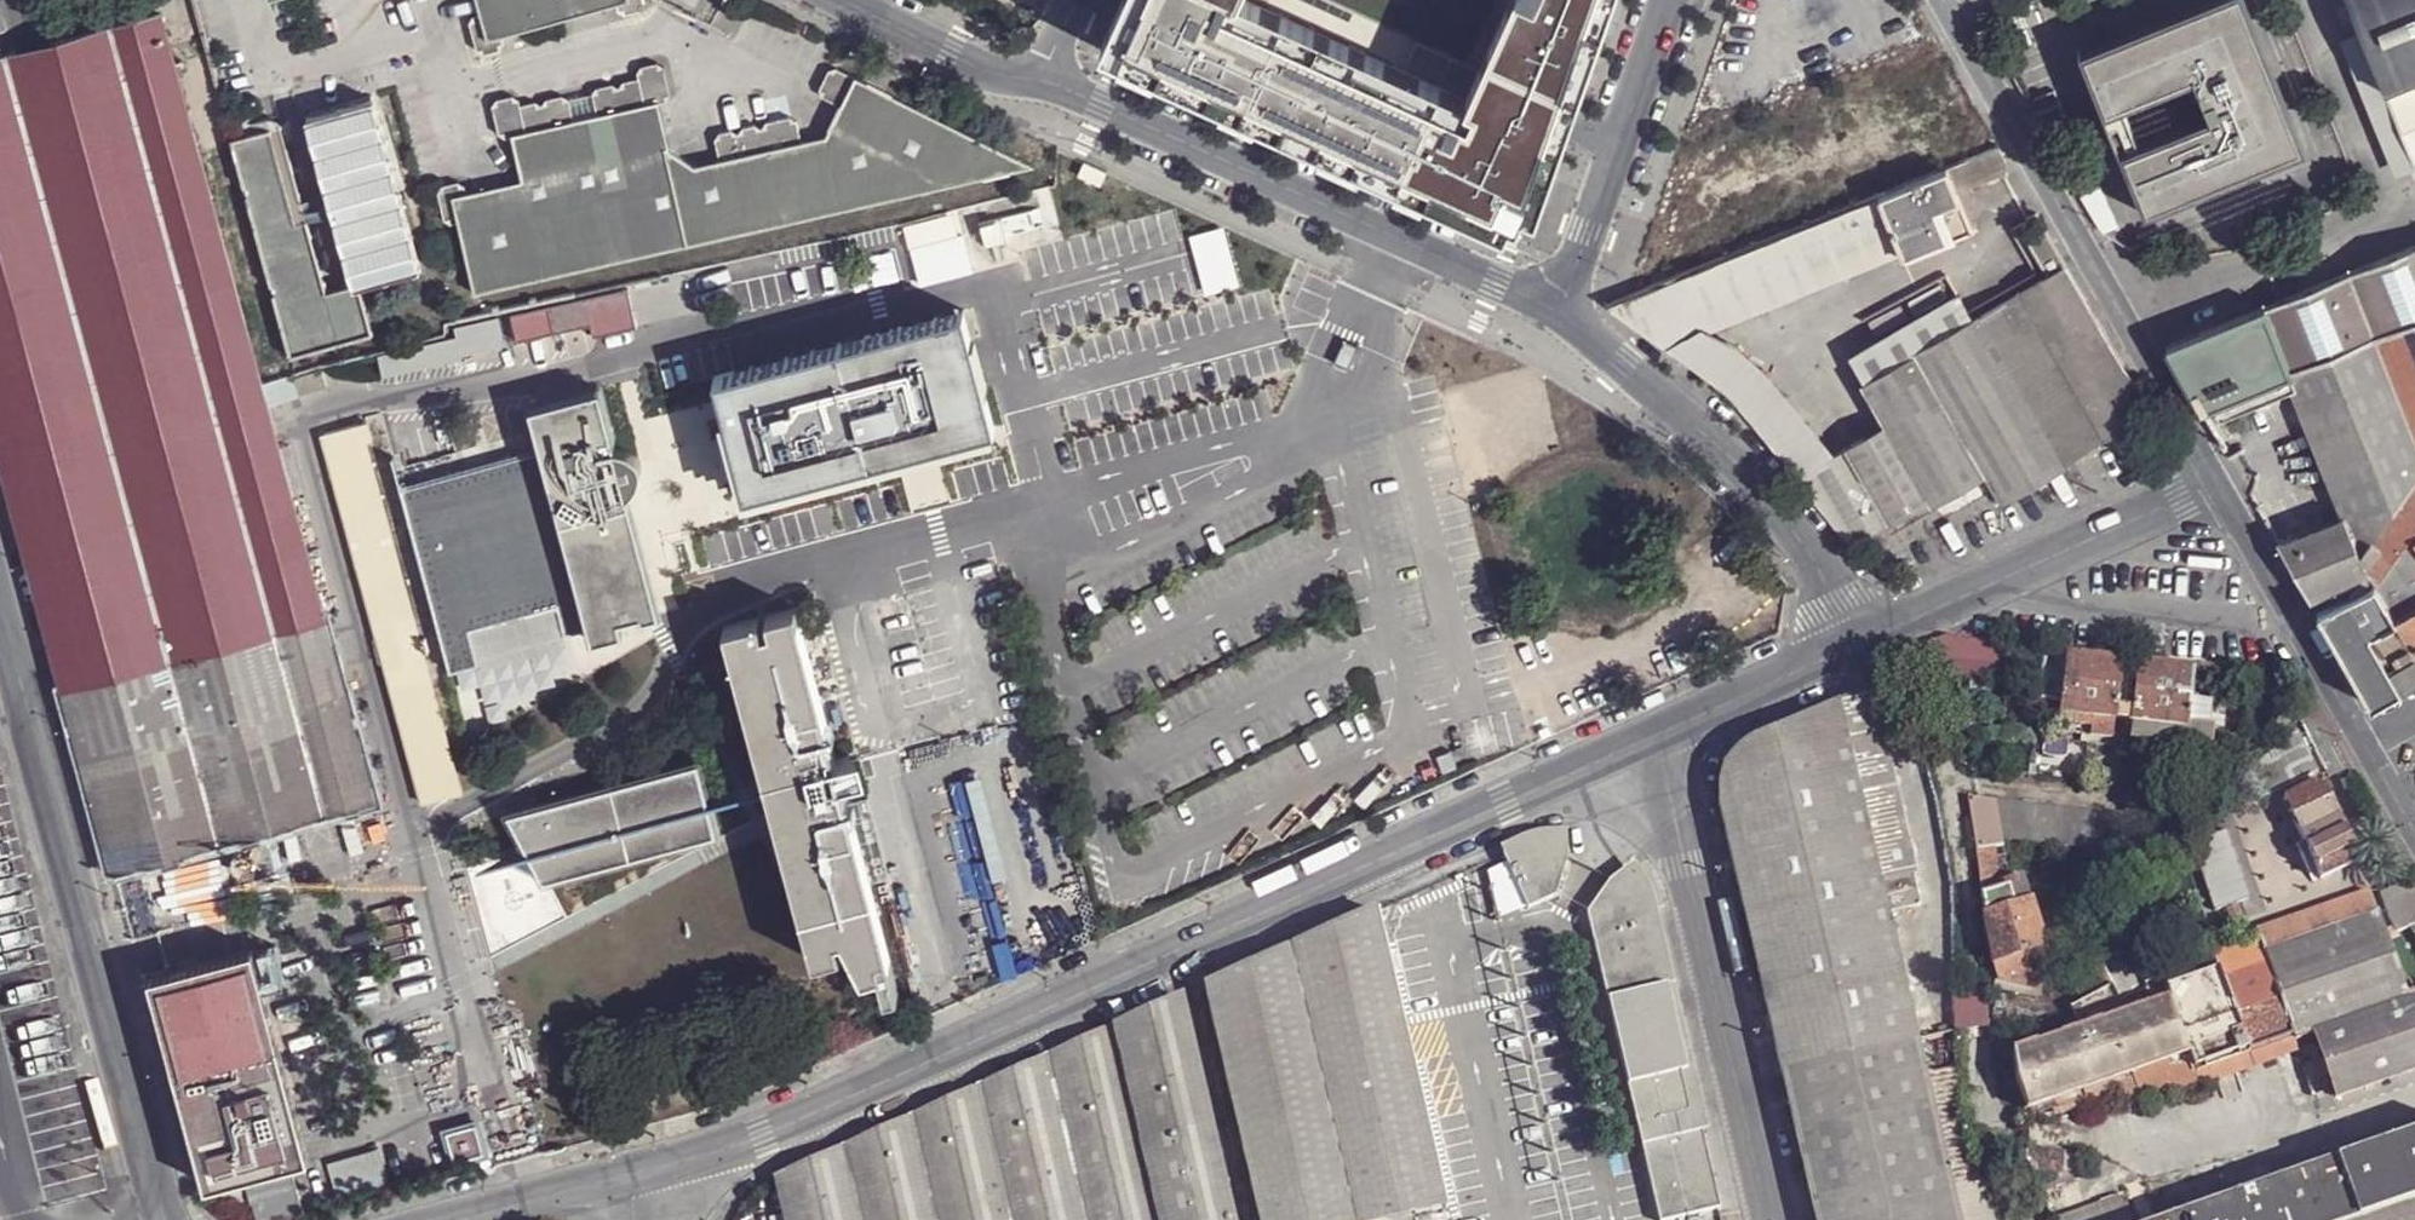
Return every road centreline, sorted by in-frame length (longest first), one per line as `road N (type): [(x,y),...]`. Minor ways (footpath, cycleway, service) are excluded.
road 1 (unclassified): [(1651,737),(768,1136),(625,1180)]
road 2 (unclassified): [(170,1219),(0,598)]
road 3 (unclassified): [(1044,74),(1555,310)]
road 4 (residential): [(2218,479),(1947,0)]
road 5 (unclassified): [(1651,737),(1766,1219)]
road 6 (unclassified): [(1555,310),(1733,456),(1799,529),(1849,646)]
road 7 (unclassified): [(1895,626),(1931,720),(1966,872),(1969,976)]
road 8 (unclassified): [(2218,479),(1895,626)]
road 9 (residential): [(1555,310),(1668,0)]
road 10 (residential): [(2370,743),(2218,479)]
road 11 (unclassified): [(1849,646),(1651,737)]
road 12 (unclassified): [(844,0),(991,73),(1044,74)]
road 13 (unclassified): [(625,1180),(476,1219)]

